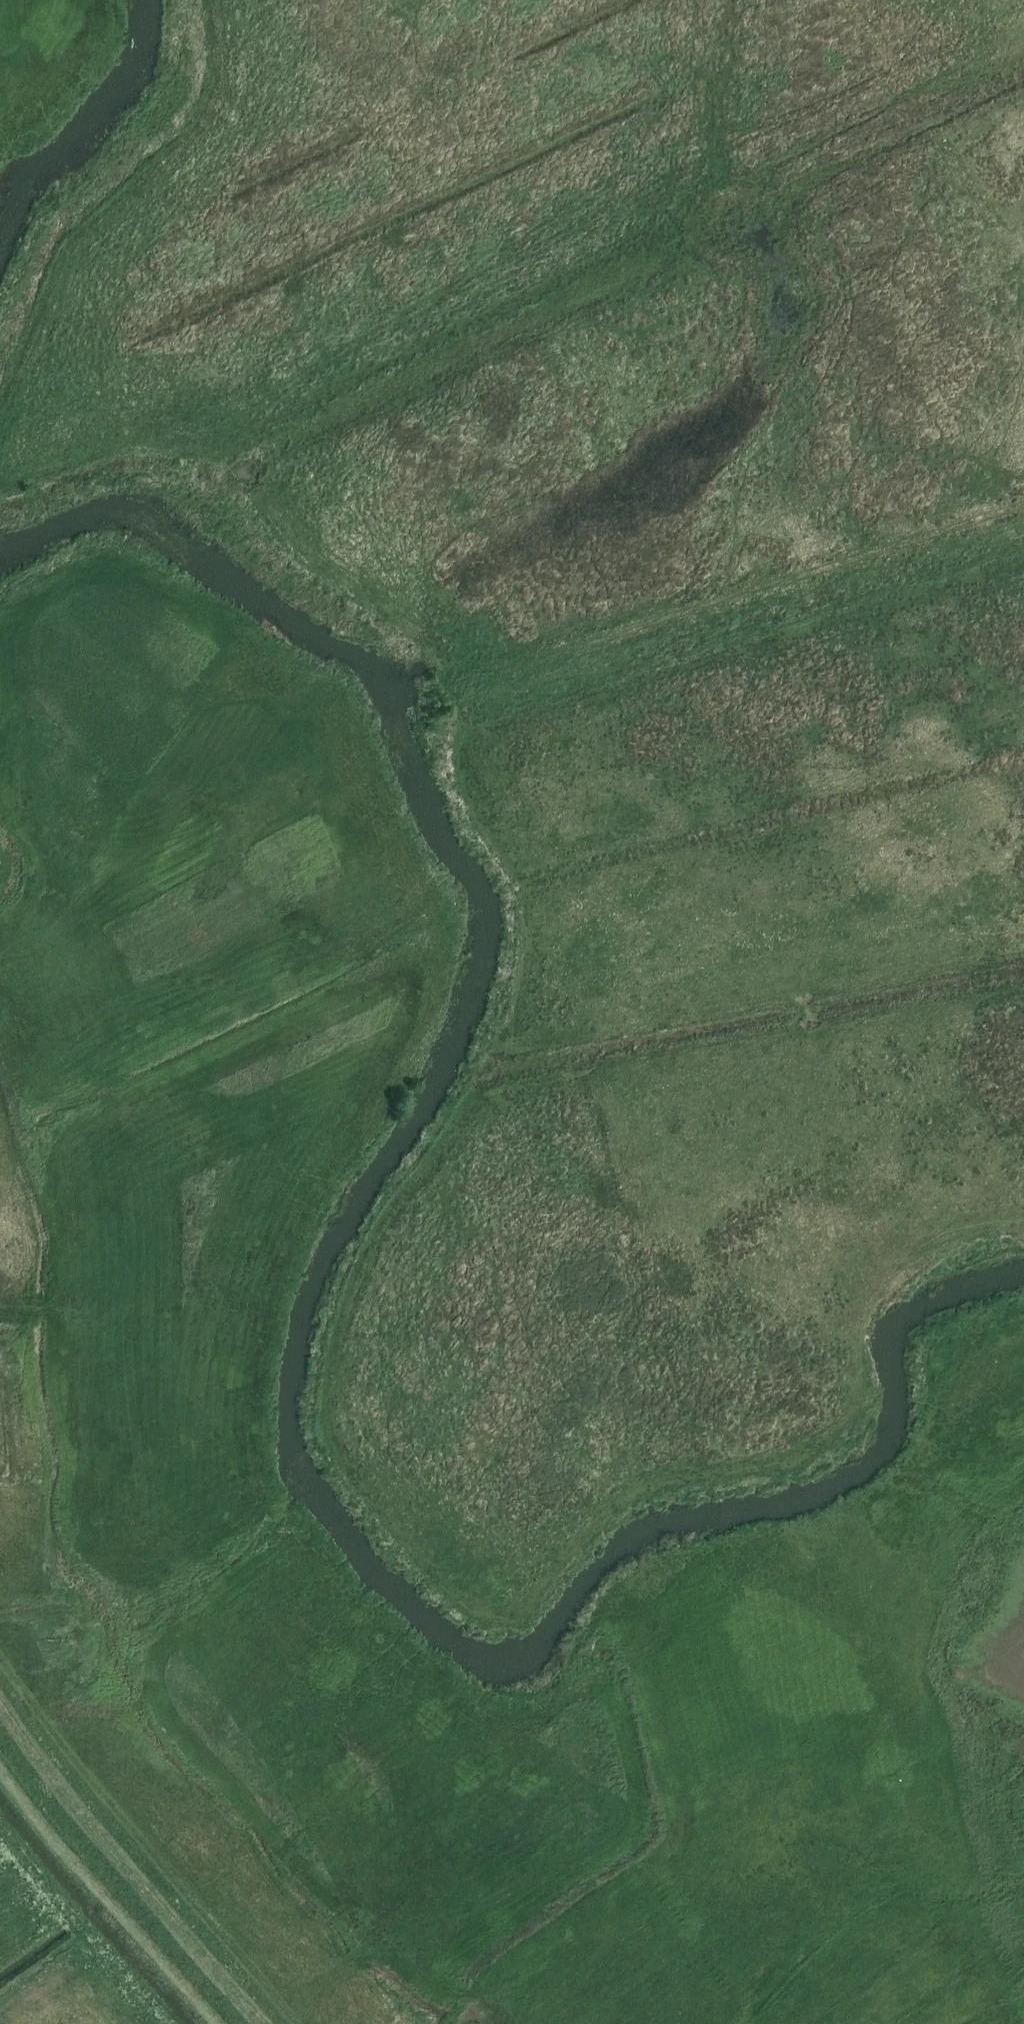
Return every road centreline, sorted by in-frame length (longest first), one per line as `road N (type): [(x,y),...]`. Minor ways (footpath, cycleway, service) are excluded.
road 1 (track): [(300,2023),(0,1651)]

